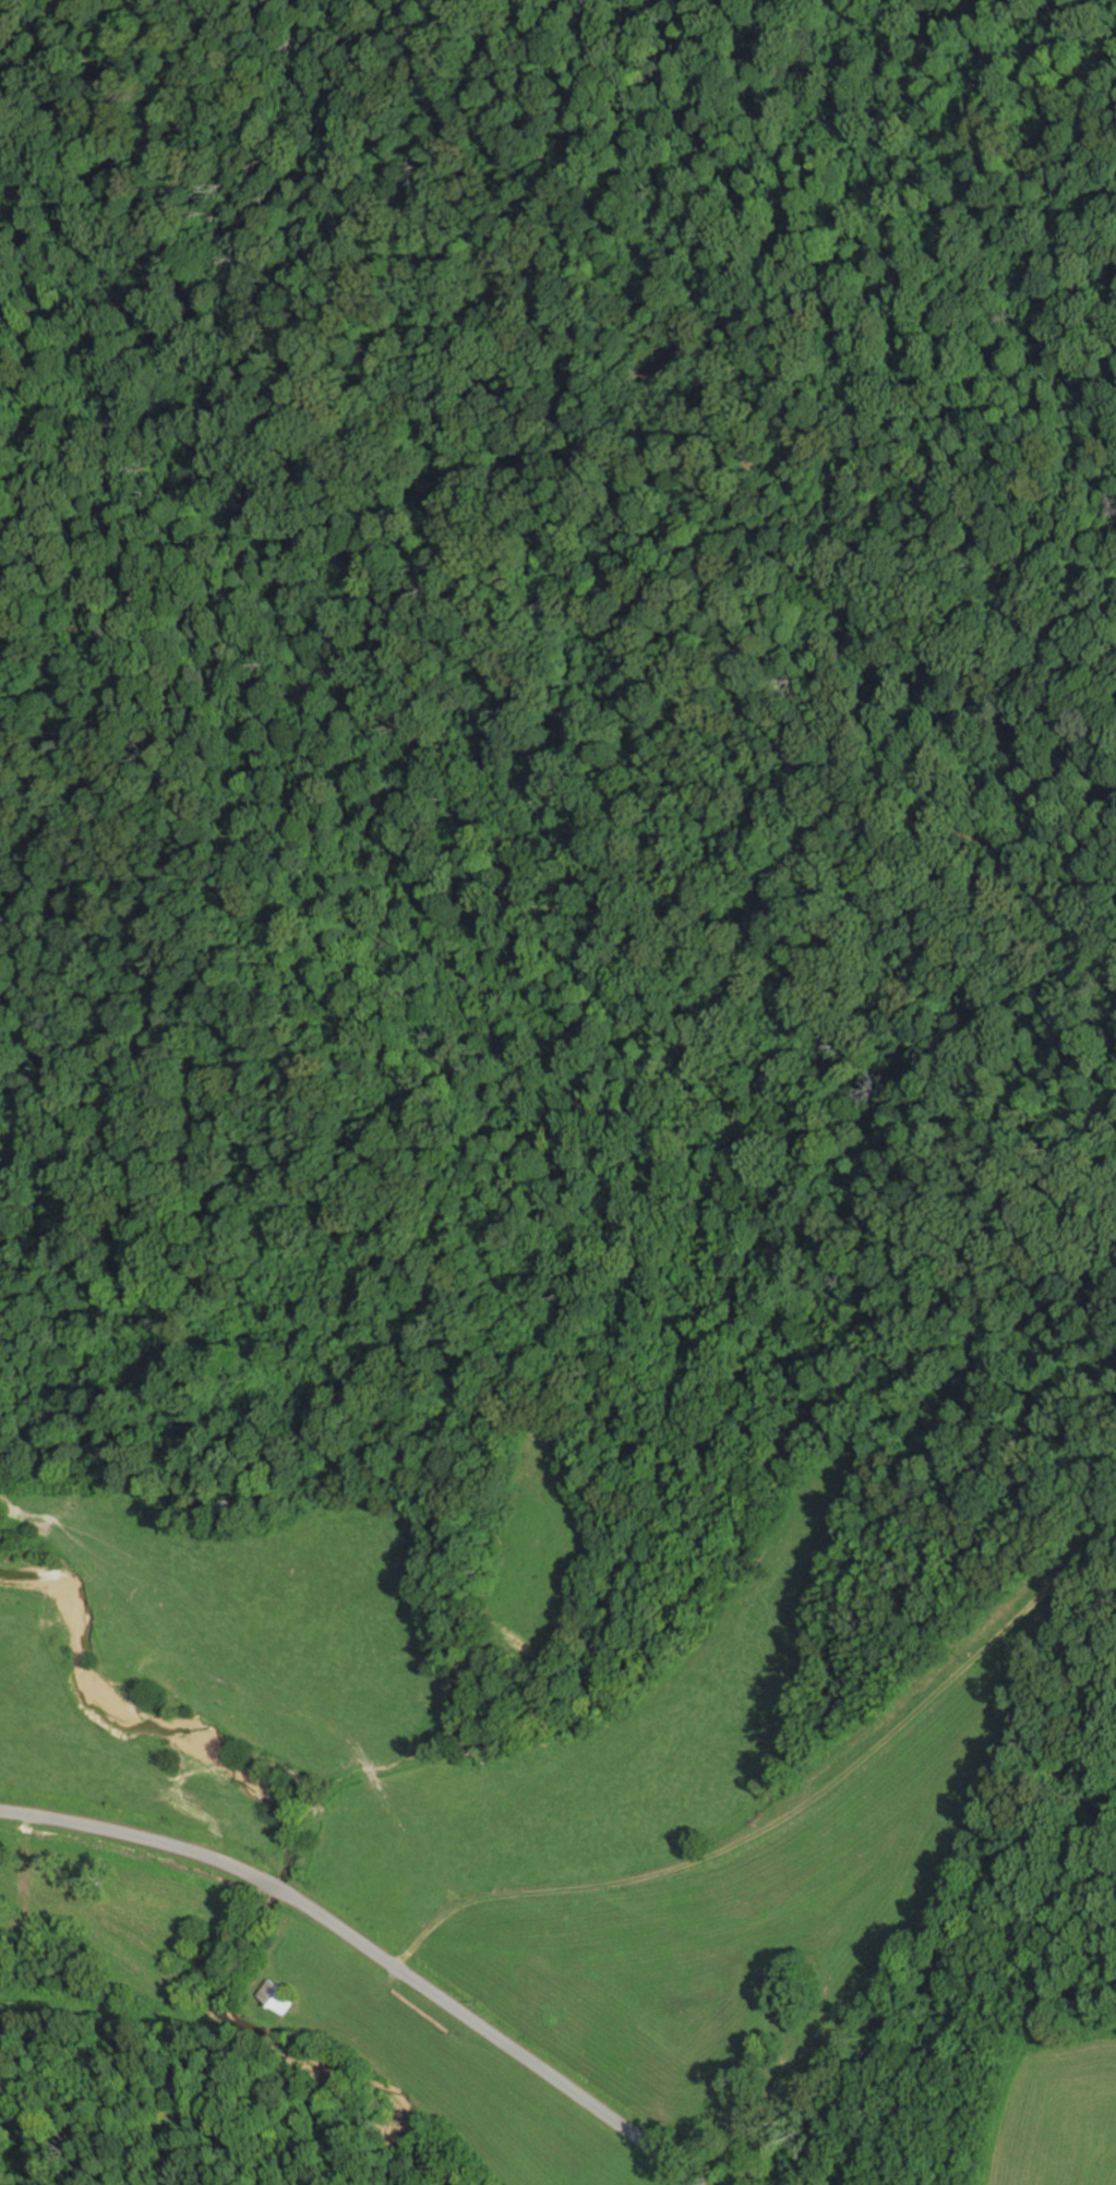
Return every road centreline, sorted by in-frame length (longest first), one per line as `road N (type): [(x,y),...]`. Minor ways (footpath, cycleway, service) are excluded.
road 1 (residential): [(0,1838),(205,1863),(362,1940),(386,1980),(674,2184)]

